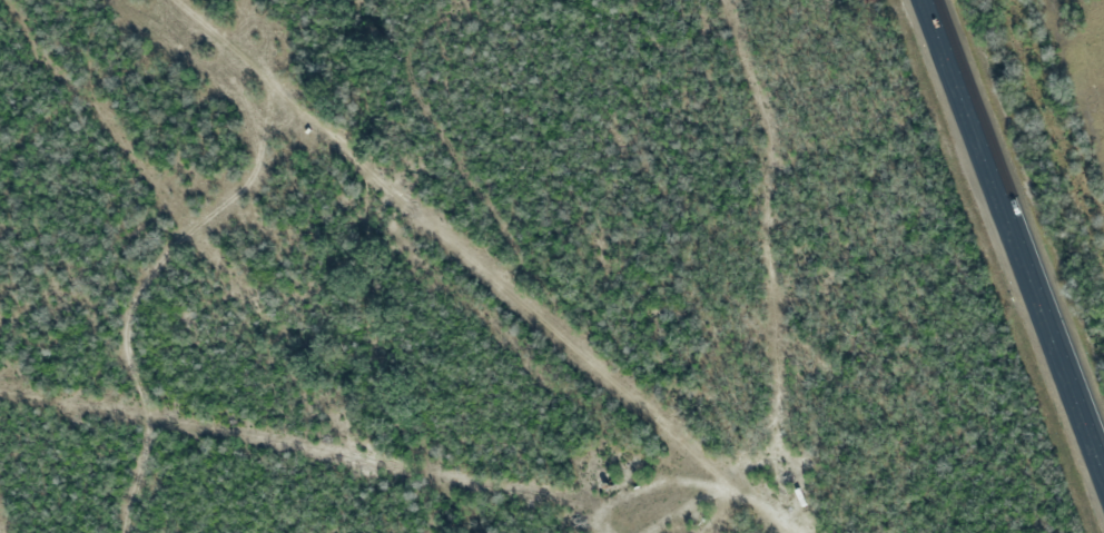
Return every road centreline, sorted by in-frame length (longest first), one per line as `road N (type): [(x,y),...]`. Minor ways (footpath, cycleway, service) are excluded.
road 1 (trunk): [(928,0),(1103,467)]
road 2 (track): [(797,532),(735,496),(669,480),(630,488),(602,515),(606,532)]

